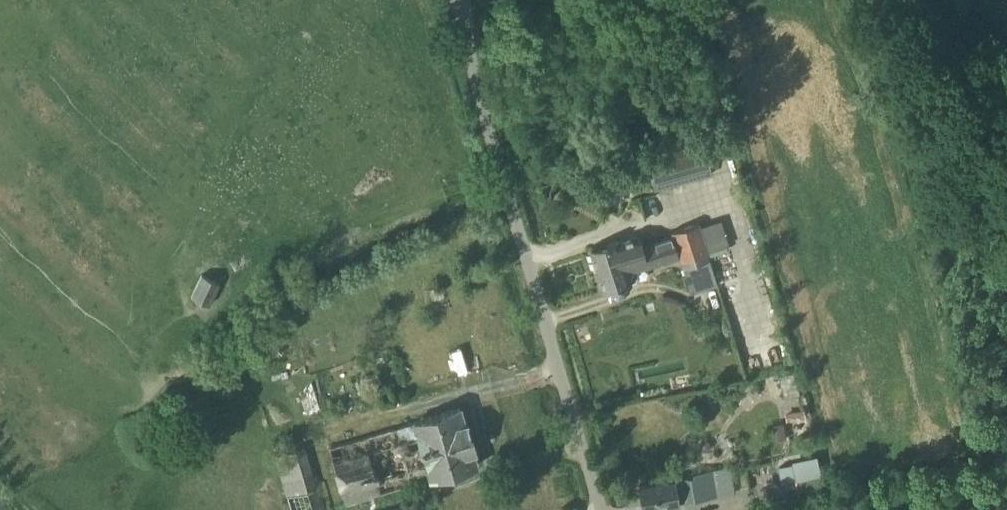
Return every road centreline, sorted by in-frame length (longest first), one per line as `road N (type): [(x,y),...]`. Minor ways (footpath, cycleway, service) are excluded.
road 1 (unclassified): [(599,509),(454,0)]
road 2 (track): [(860,509),(1006,483)]

